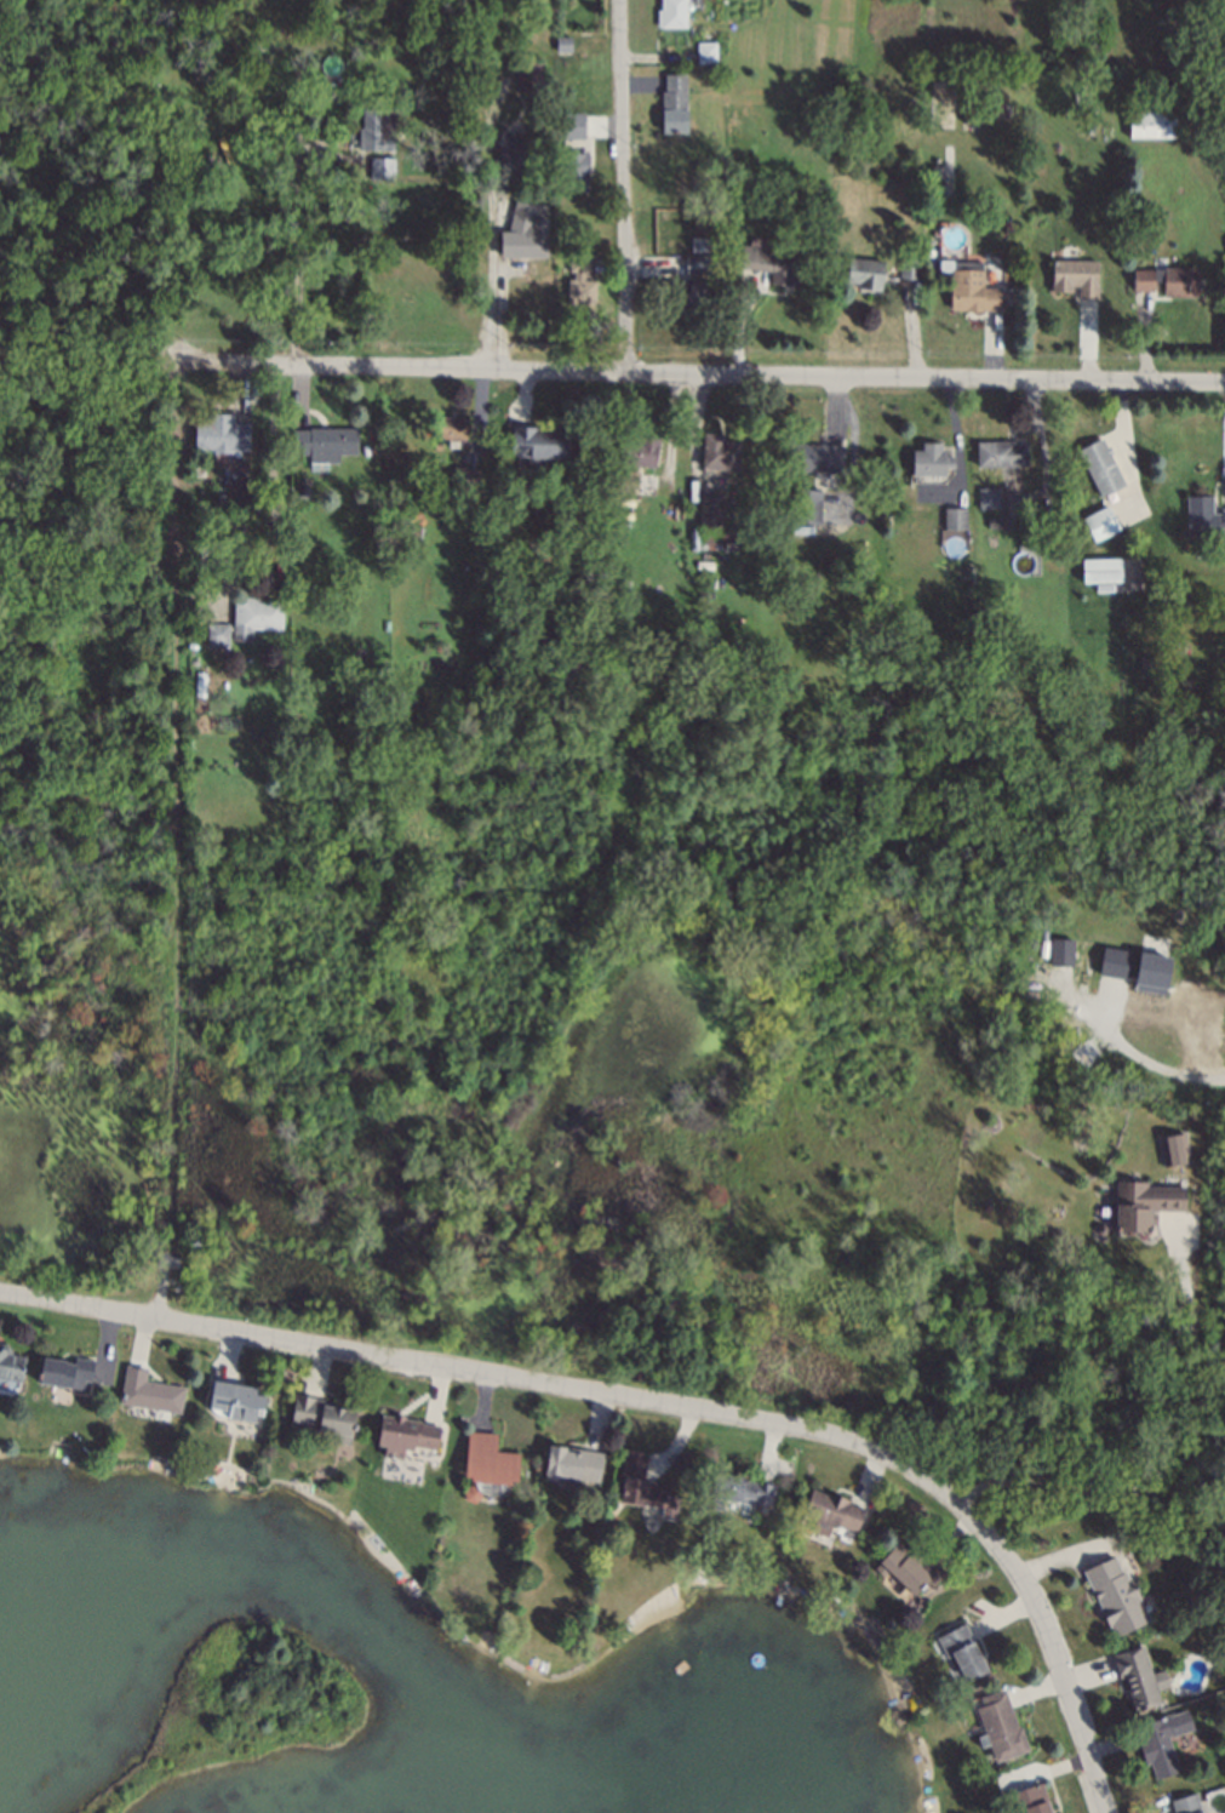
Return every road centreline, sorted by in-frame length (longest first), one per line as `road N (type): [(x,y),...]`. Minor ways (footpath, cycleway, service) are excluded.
road 1 (residential): [(0,1294),(840,1436),(910,1470),(1001,1548),(1032,1594),(1108,1812)]
road 2 (residential): [(1224,381),(170,360)]
road 3 (residential): [(620,0),(625,372)]

